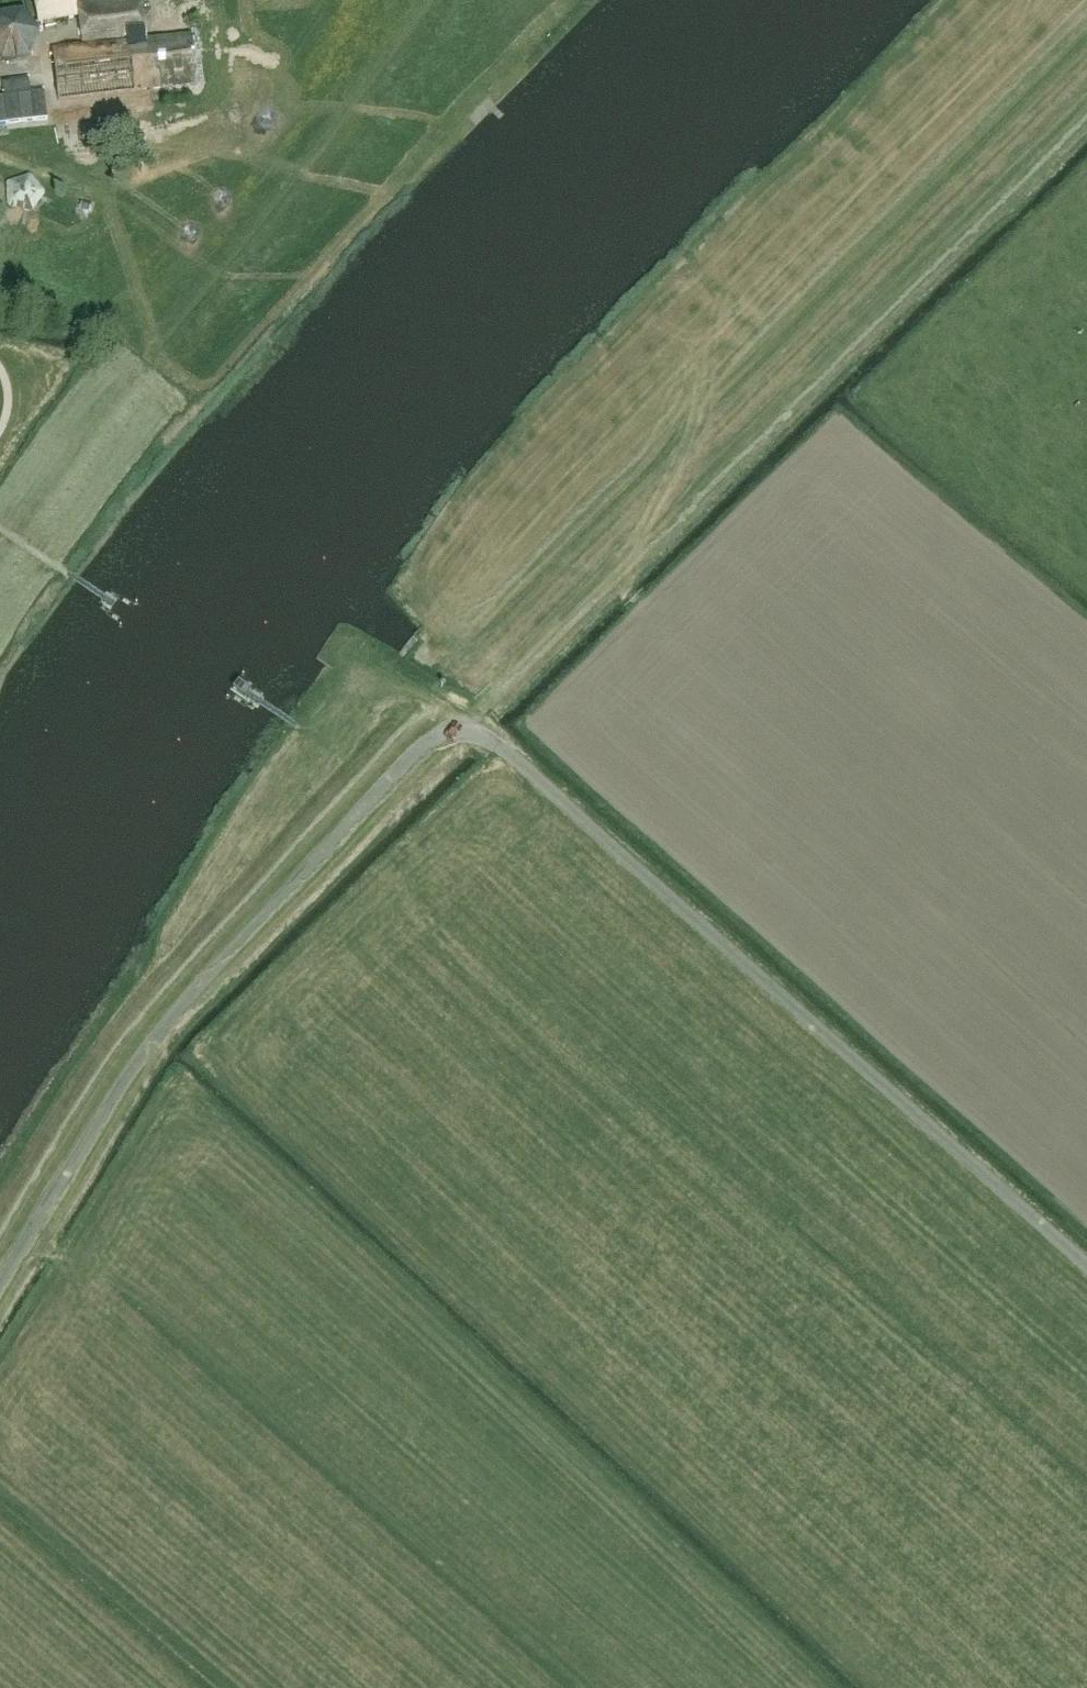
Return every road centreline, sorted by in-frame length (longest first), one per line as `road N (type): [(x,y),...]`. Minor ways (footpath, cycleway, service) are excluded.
road 1 (unclassified): [(1086,1266),(494,739),(470,729)]
road 2 (unclassified): [(0,1283),(161,1025),(408,754),(447,729),(470,729)]

